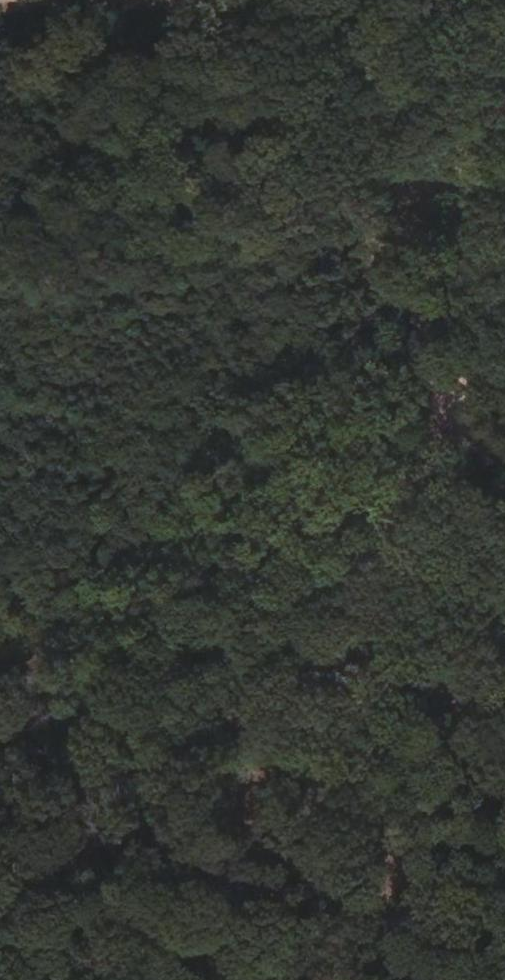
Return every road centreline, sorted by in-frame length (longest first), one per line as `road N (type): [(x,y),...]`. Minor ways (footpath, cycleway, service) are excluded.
road 1 (track): [(450,425),(136,979)]
road 2 (track): [(0,648),(383,252)]
road 3 (track): [(0,4),(128,1),(221,11),(251,25),(383,252)]
road 4 (track): [(383,252),(450,425)]
road 5 (track): [(383,252),(504,116)]

